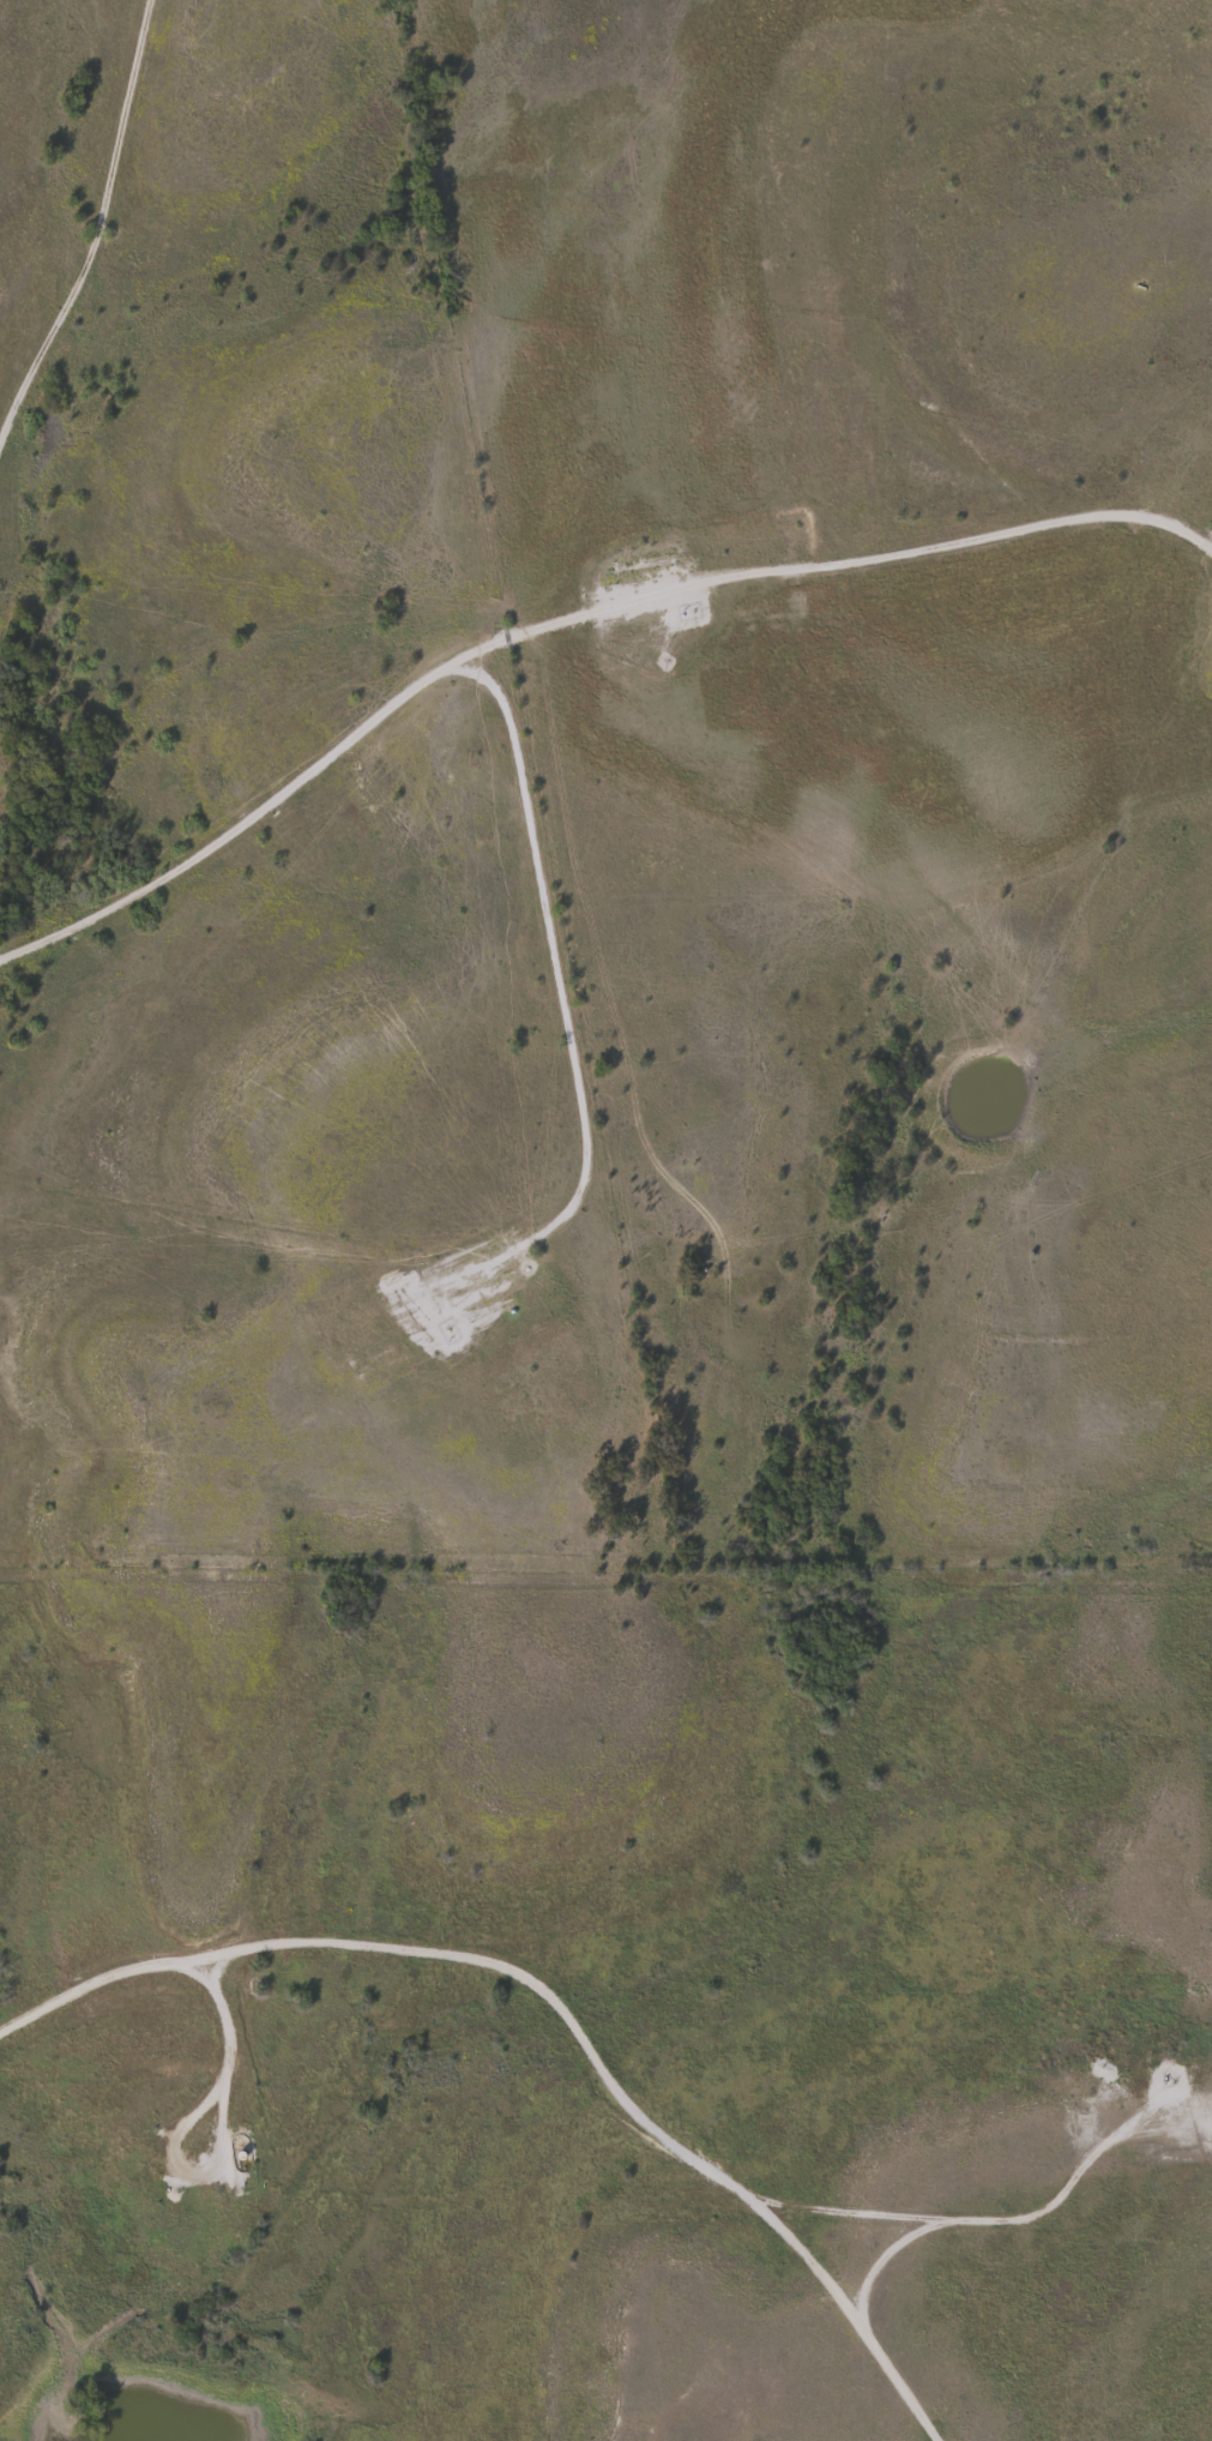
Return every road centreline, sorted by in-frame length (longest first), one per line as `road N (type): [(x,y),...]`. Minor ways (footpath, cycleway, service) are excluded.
road 1 (track): [(0,958),(115,908),(229,831),(433,669),(506,639),(740,575),(846,564),(1081,517),(1170,528),(1211,557)]
road 2 (track): [(193,1962),(285,1941),(356,1942),(456,1955),(521,1976),(560,2013),(604,2088),(670,2151),(765,2212),(852,2322),(930,2440)]
road 3 (track): [(145,0),(84,258),(0,431)]

